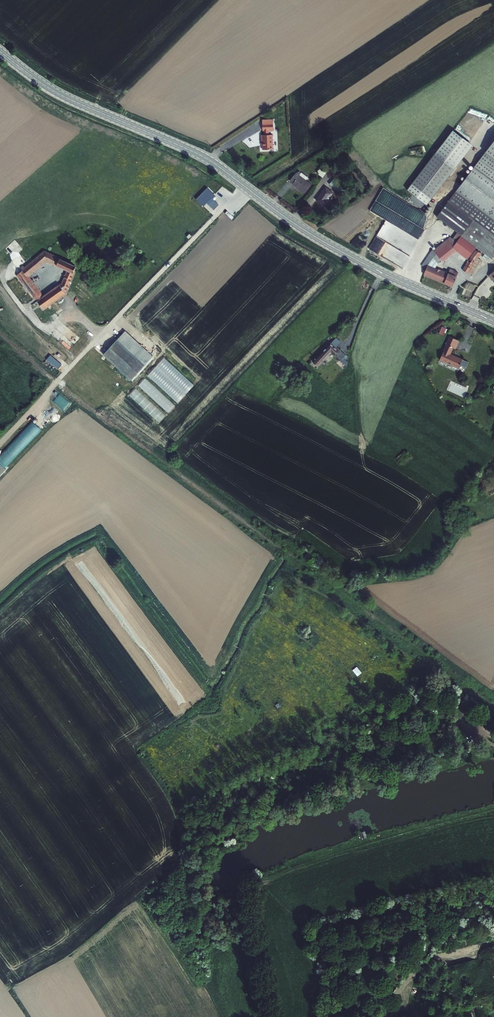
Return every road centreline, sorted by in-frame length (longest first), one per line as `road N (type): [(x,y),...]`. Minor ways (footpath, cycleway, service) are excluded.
road 1 (secondary): [(493,321),(336,248),(210,160),(61,95),(0,51)]
road 2 (track): [(0,443),(103,333)]
road 3 (track): [(100,336),(68,317),(31,318),(4,284),(9,270)]

